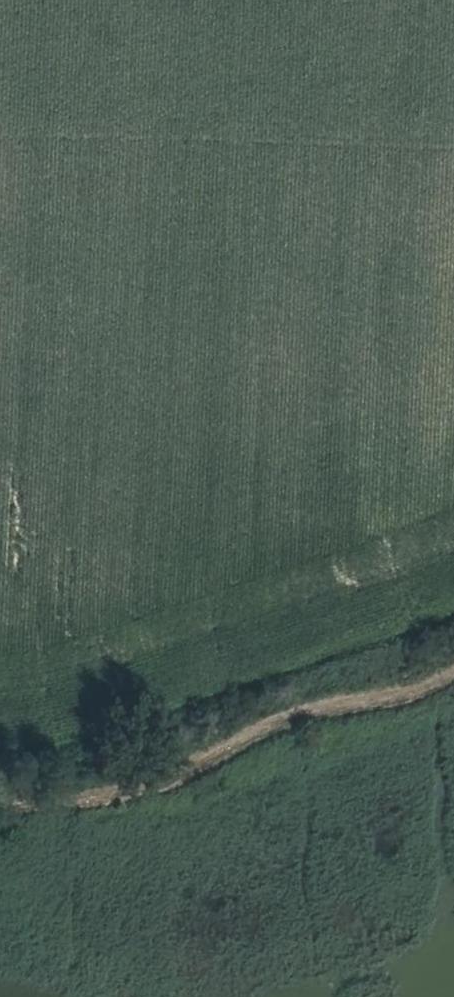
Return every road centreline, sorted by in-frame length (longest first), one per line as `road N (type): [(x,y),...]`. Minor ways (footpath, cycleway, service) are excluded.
road 1 (track): [(0,804),(91,798),(199,765),(282,721),(384,697),(453,669)]

